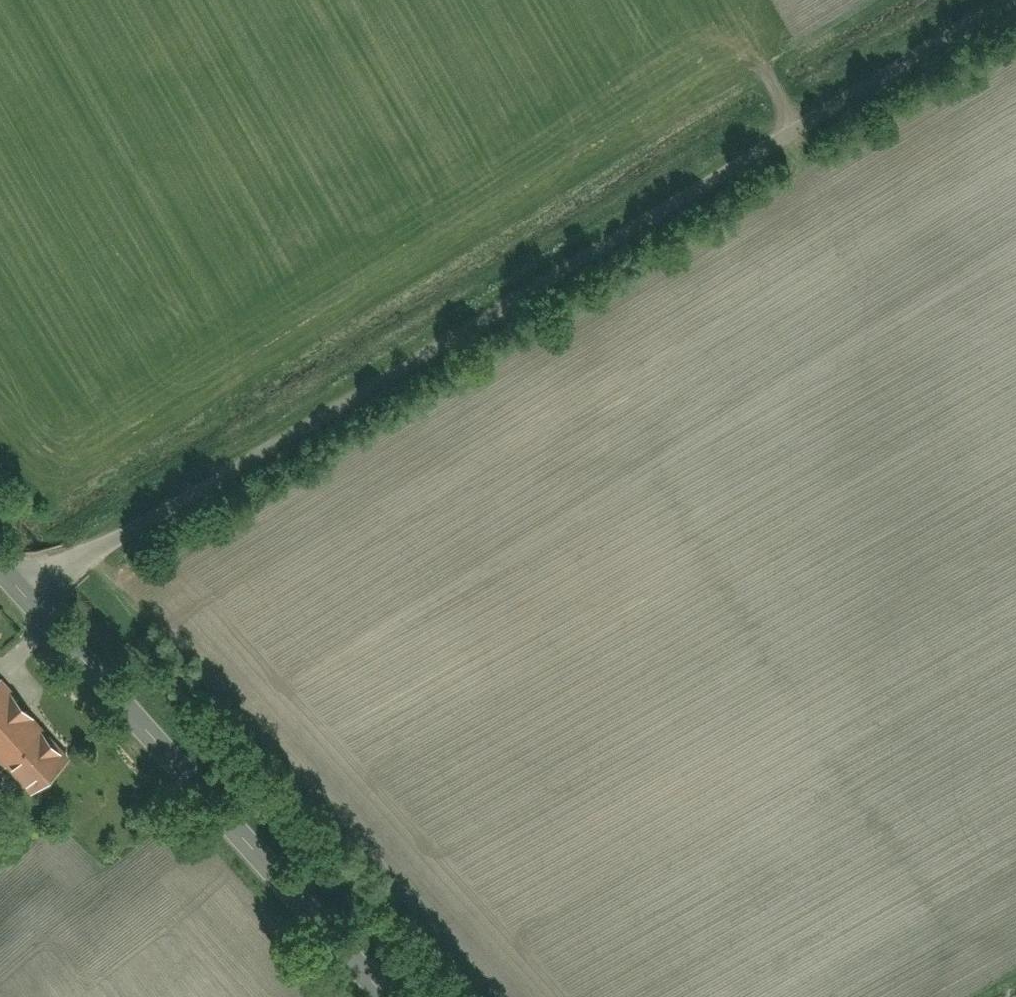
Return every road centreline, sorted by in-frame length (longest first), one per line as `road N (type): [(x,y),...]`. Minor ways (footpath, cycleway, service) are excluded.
road 1 (residential): [(25,597),(1013,0)]
road 2 (tertiary): [(25,597),(387,996)]

